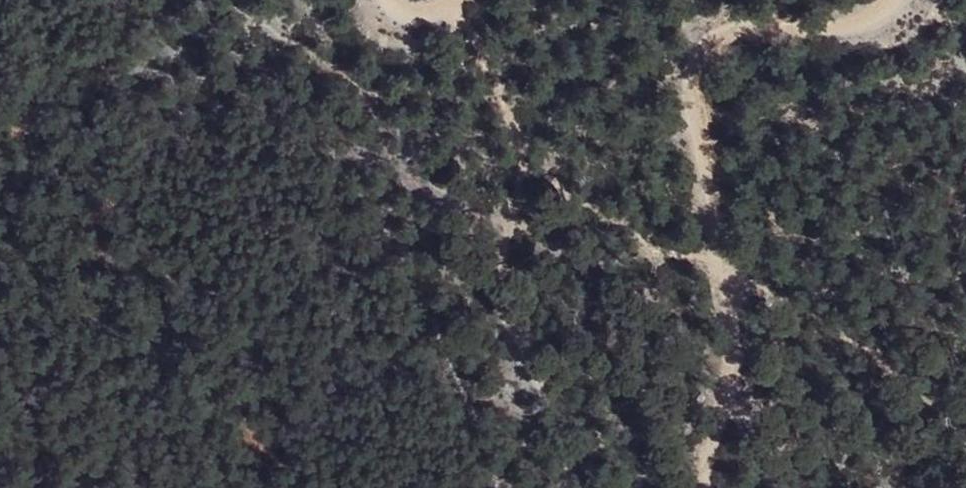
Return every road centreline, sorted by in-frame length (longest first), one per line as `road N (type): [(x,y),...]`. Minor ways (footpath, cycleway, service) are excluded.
road 1 (track): [(898,0),(850,26),(753,24),(694,45),(687,103),(712,202),(728,320),(698,487)]

